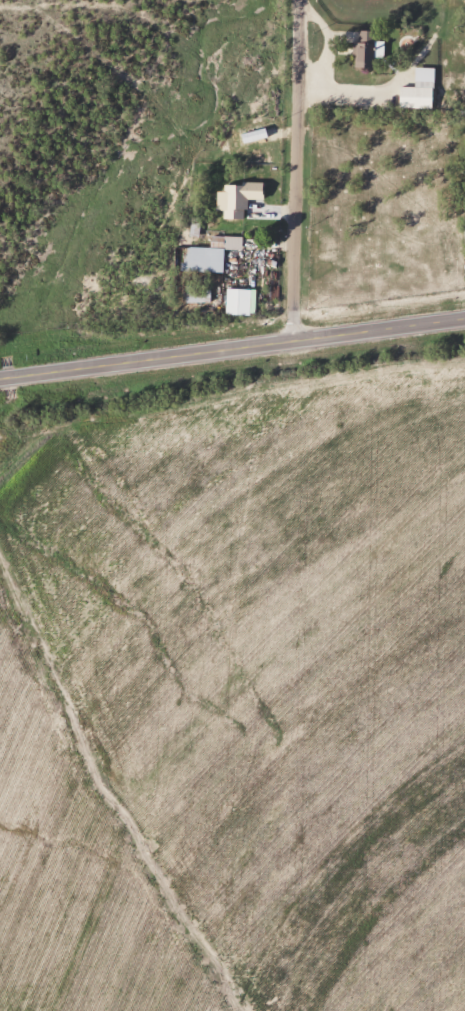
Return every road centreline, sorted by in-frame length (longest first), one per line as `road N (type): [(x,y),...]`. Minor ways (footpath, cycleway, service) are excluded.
road 1 (tertiary): [(0,379),(464,320)]
road 2 (residential): [(292,343),(299,0)]

